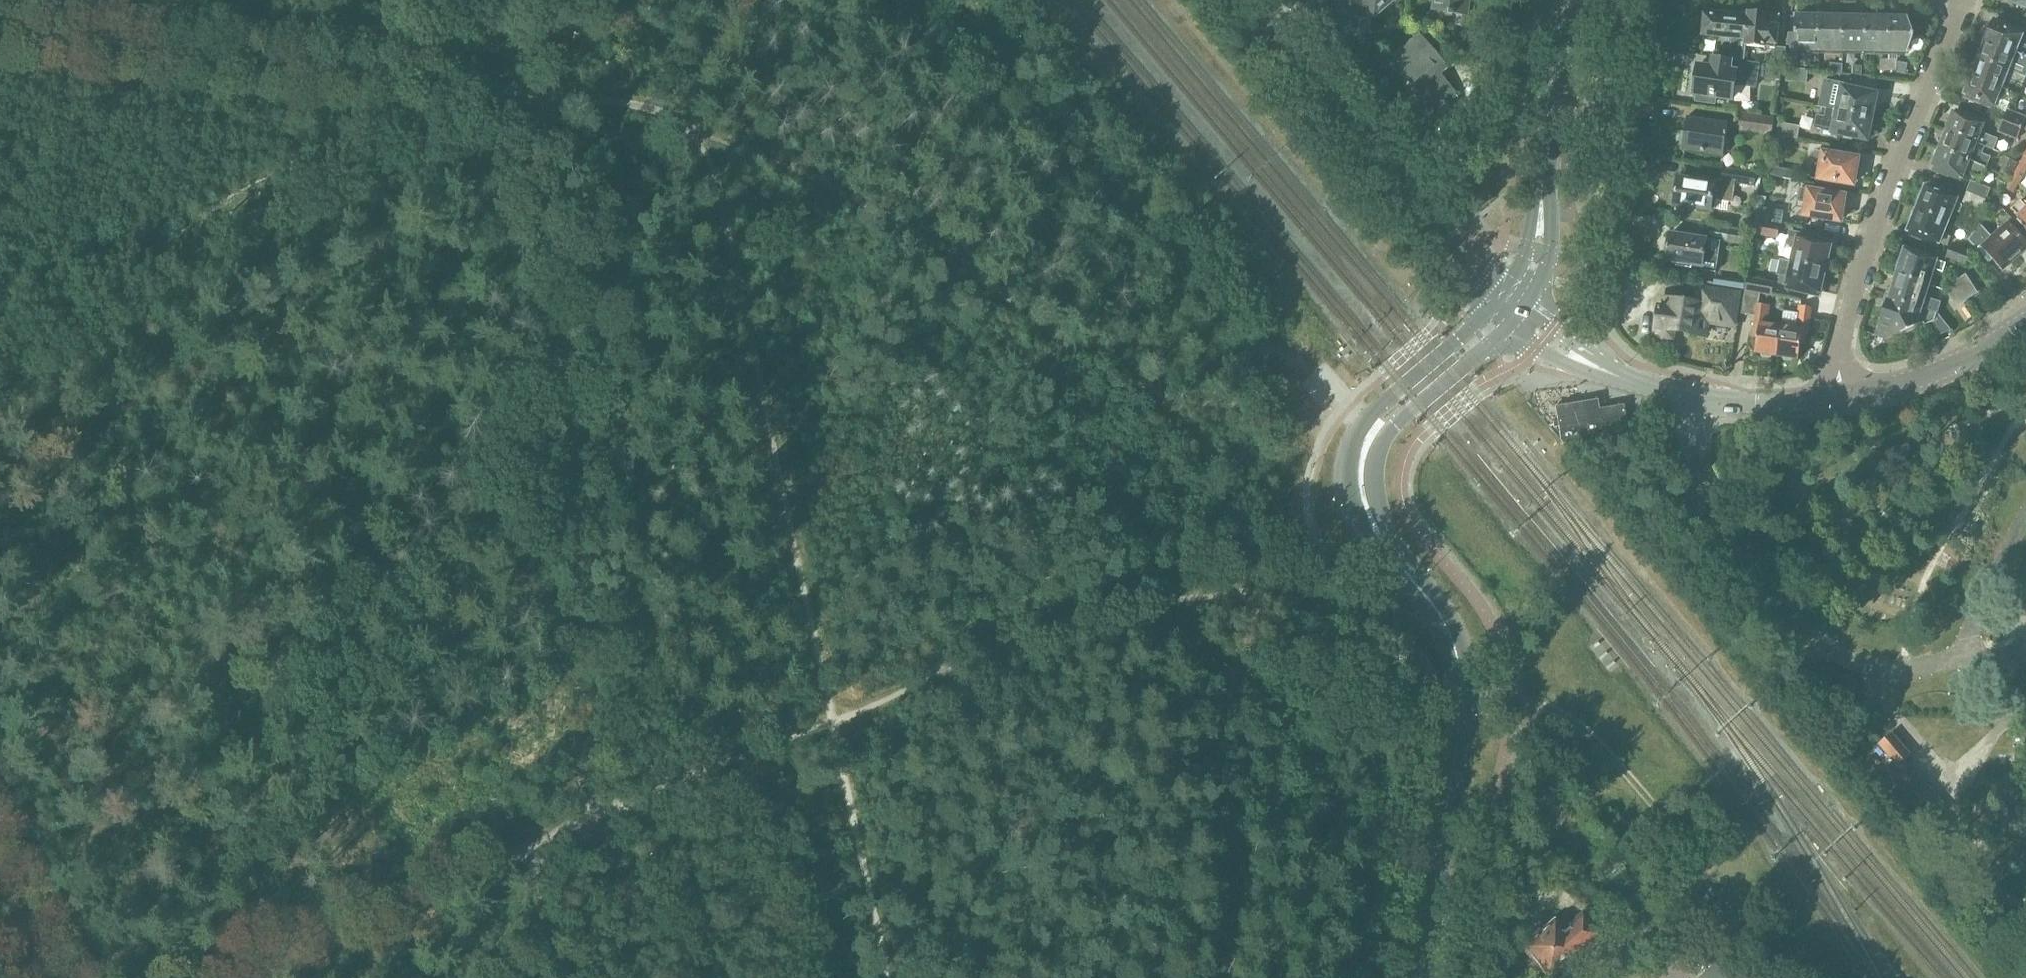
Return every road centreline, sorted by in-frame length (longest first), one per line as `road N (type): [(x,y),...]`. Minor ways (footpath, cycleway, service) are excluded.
road 1 (track): [(702,110),(890,977)]
road 2 (track): [(187,977),(595,807),(834,721)]
road 3 (track): [(469,79),(0,346)]
road 4 (track): [(942,0),(1099,171),(1215,322),(1319,367)]
road 5 (track): [(469,79),(0,20)]
road 6 (residential): [(1842,394),(1844,329),(1965,0)]
road 7 (secondary): [(1420,977),(1461,687),(1450,630),(1418,586)]
road 8 (tertiary): [(1250,0),(1502,294)]
road 9 (secondary): [(1502,294),(1382,404),(1347,458),(1347,501),(1360,529),(1418,586)]
road 10 (secondary): [(1418,586),(1382,515),(1378,453),(1398,422),(1521,310)]
road 11 (tertiary): [(1761,401),(1693,396),(1628,379),(1521,310)]
road 12 (residential): [(1541,211),(1587,212),(1620,0)]
road 13 (secondary): [(1541,211),(1569,0)]
road 14 (tertiary): [(1842,394),(1921,377),(2025,321)]
road 15 (track): [(666,106),(469,79)]
road 16 (track): [(595,807),(566,945),(577,977)]
road 17 (track): [(0,841),(75,977)]

